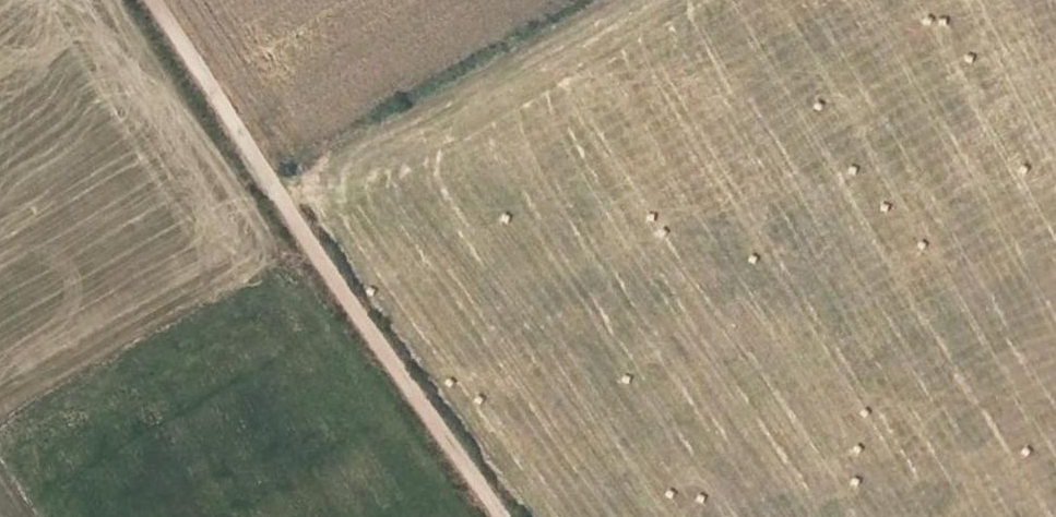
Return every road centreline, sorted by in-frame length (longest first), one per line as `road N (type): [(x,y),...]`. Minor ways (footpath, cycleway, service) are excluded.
road 1 (track): [(151,0),(311,252),(501,516)]

